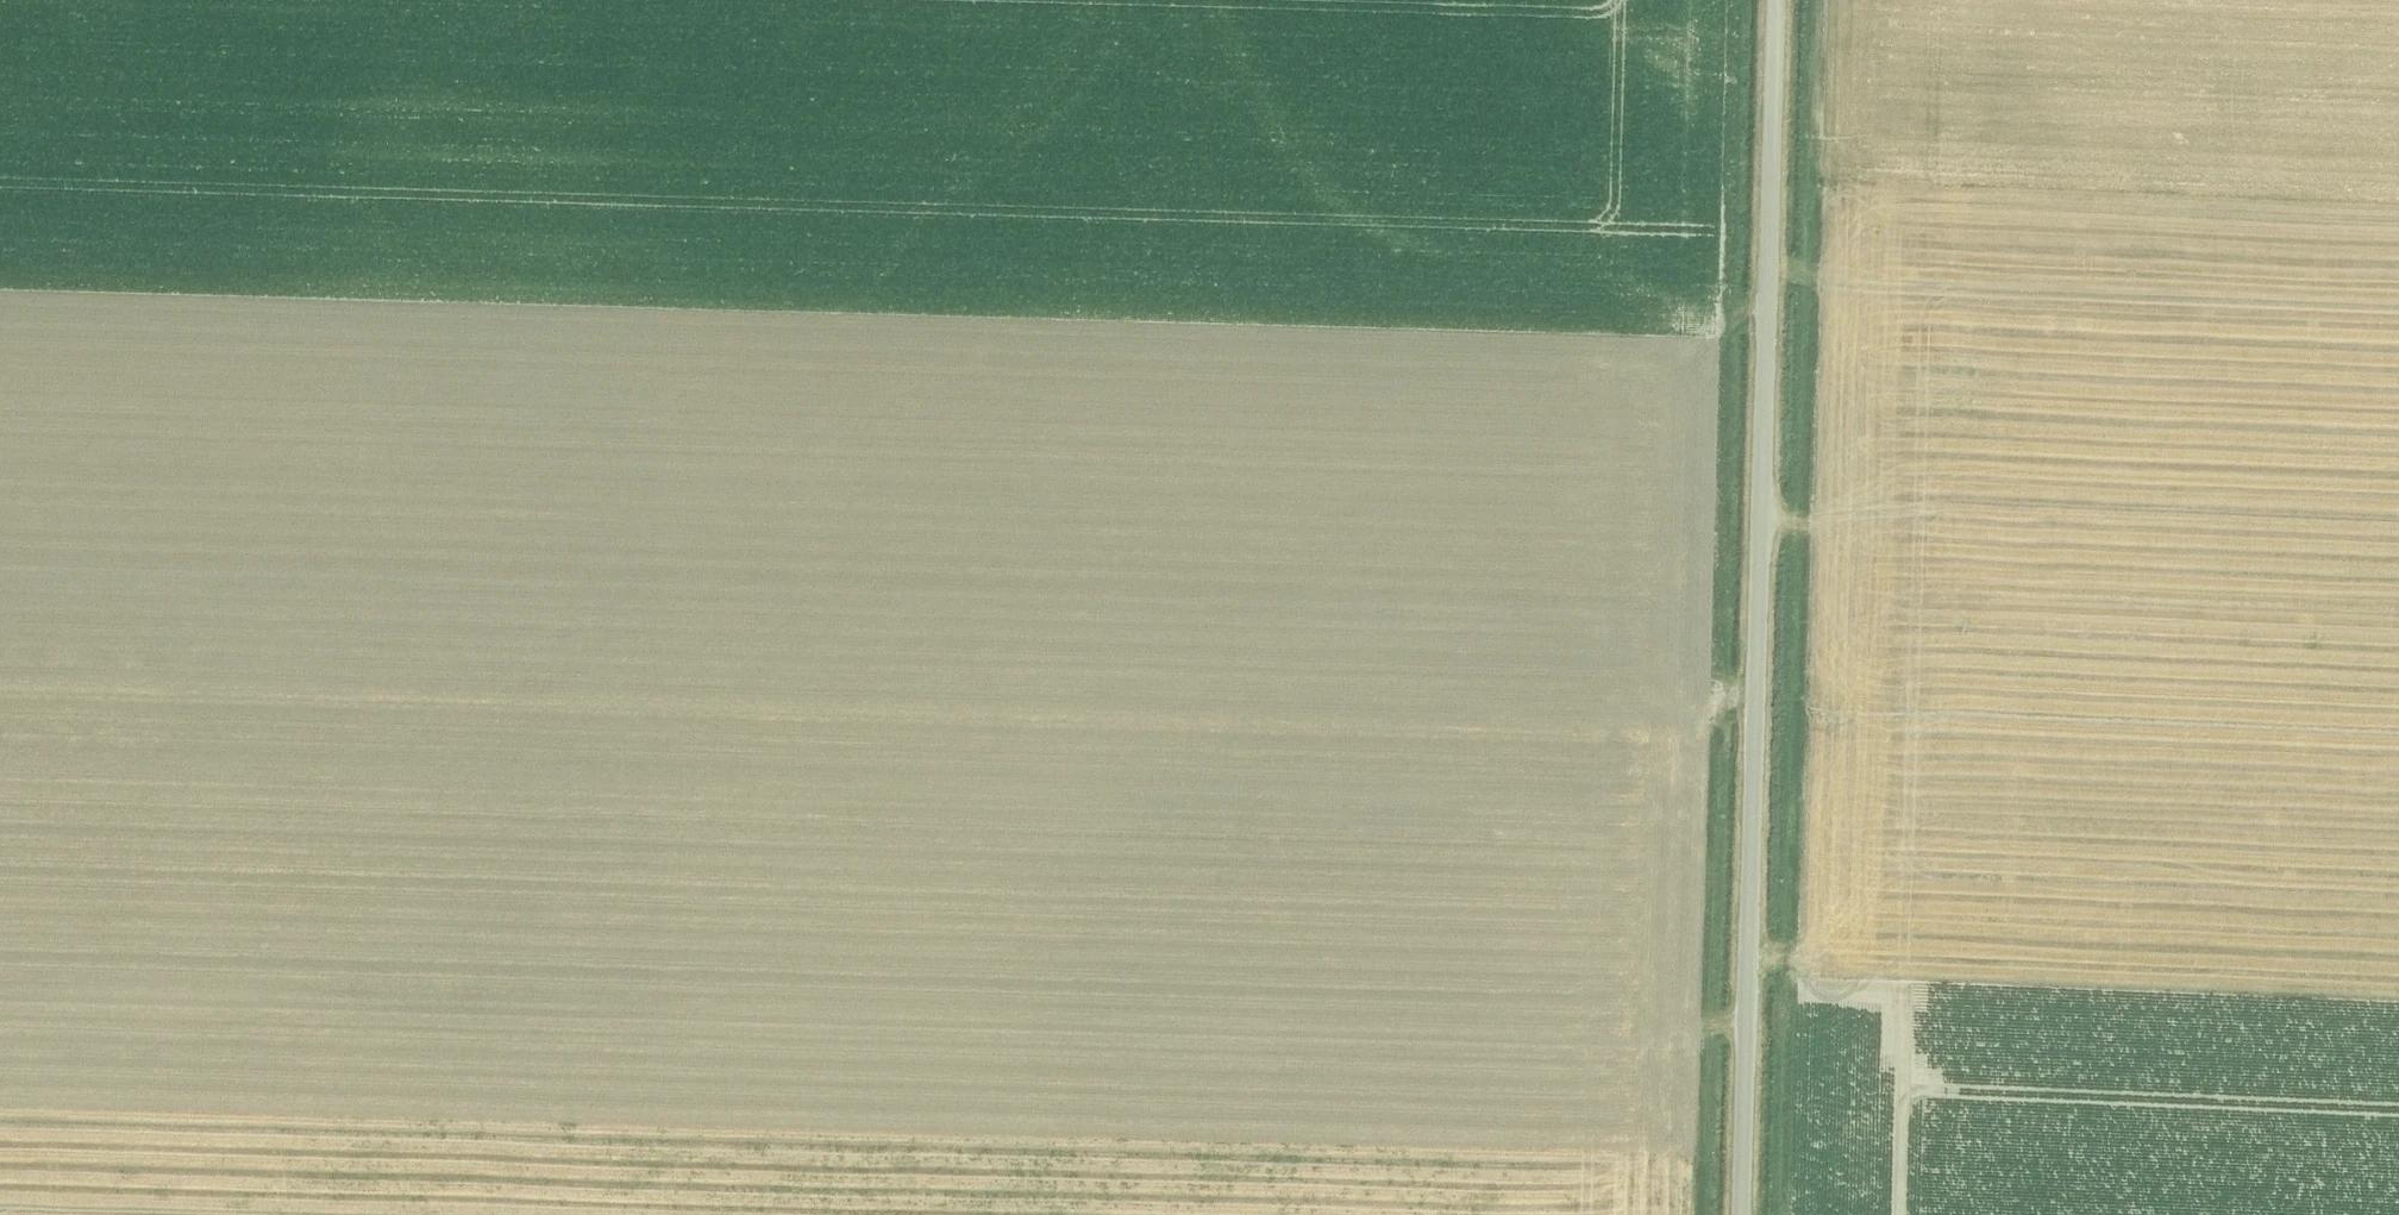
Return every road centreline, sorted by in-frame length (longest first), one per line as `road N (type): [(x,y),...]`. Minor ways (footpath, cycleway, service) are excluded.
road 1 (tertiary): [(1733,1214),(1772,0)]

